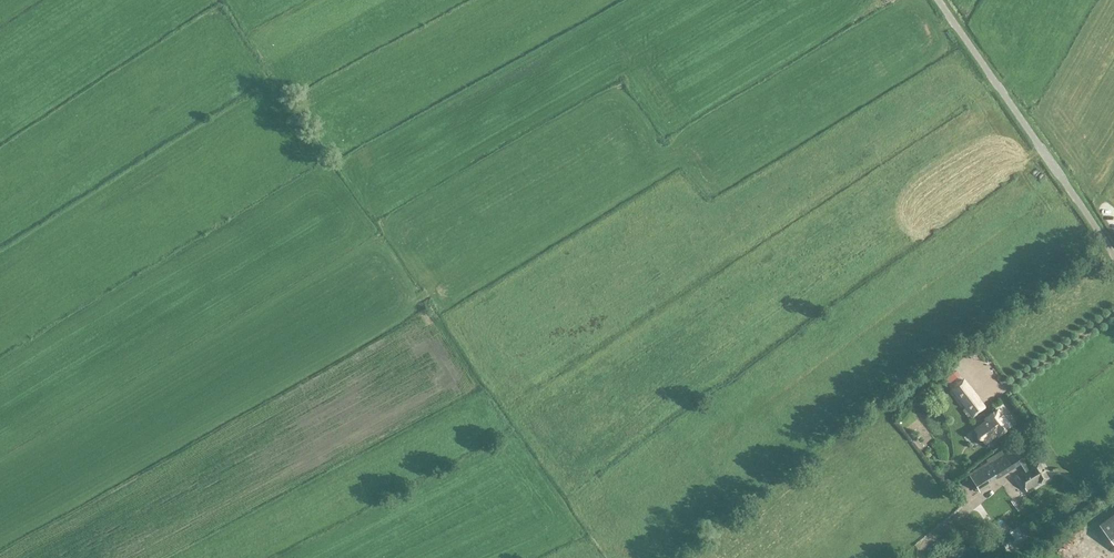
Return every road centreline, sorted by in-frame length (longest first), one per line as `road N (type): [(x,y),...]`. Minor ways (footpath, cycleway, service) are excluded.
road 1 (unclassified): [(1113,254),(939,0)]

